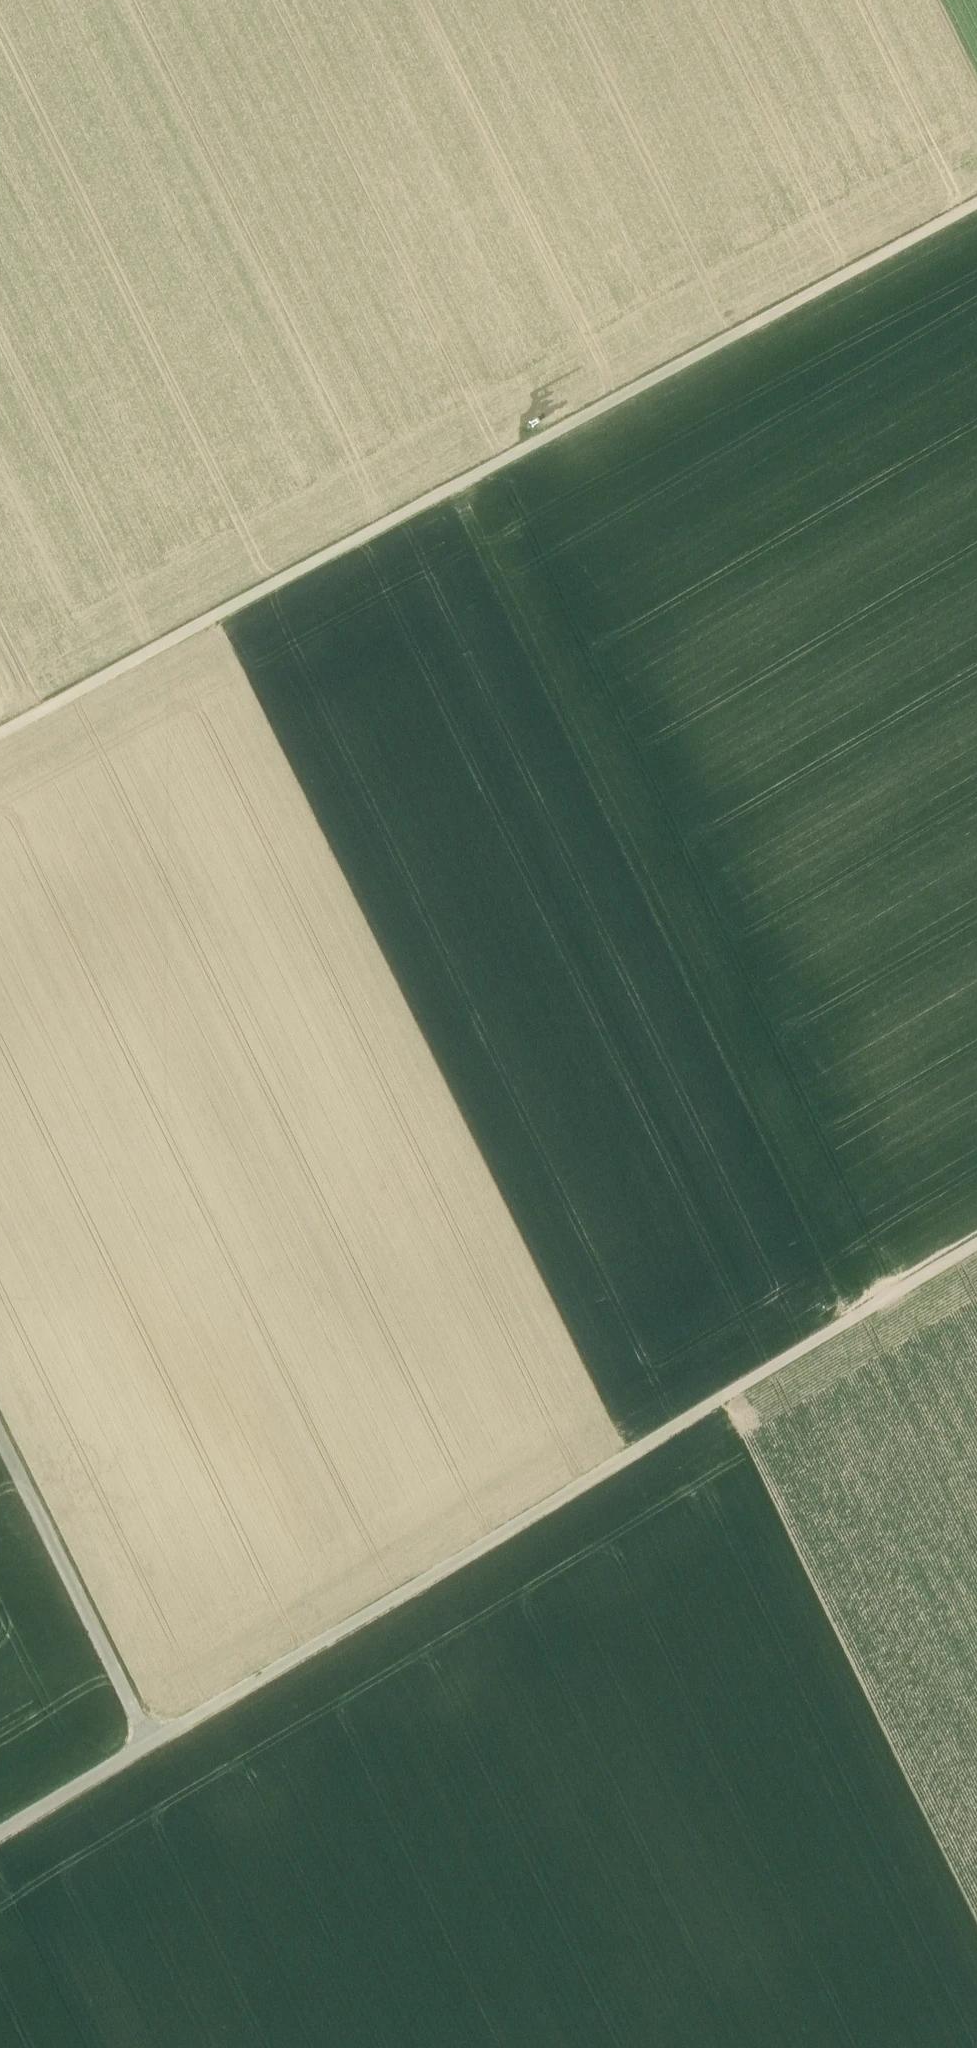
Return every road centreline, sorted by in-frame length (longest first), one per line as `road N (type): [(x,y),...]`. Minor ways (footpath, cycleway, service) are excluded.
road 1 (unclassified): [(0,1838),(976,1243)]
road 2 (track): [(0,730),(976,198)]
road 3 (track): [(150,1742),(0,1434)]

